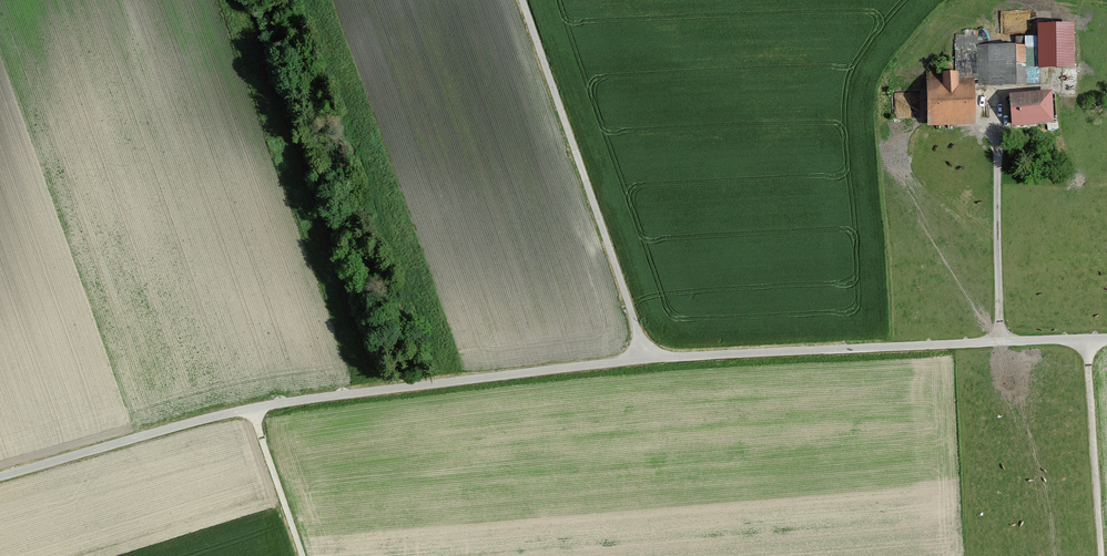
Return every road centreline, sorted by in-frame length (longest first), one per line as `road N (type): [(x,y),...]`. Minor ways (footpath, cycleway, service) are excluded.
road 1 (unclassified): [(649,358),(267,405),(0,478)]
road 2 (unclassified): [(649,358),(1106,340)]
road 3 (track): [(649,358),(521,0)]
road 4 (track): [(1085,340),(1099,555)]
road 5 (track): [(251,409),(301,555)]

